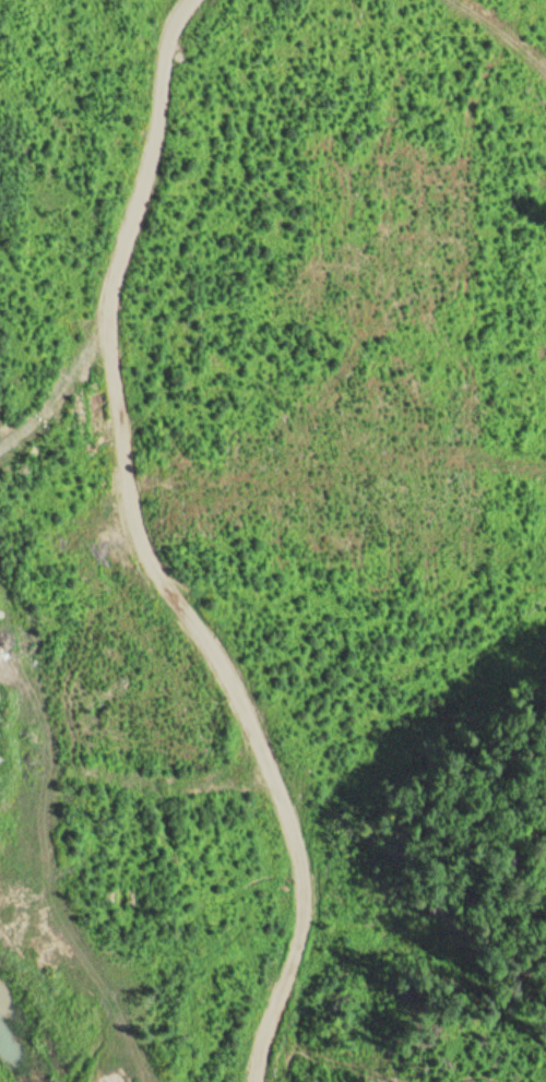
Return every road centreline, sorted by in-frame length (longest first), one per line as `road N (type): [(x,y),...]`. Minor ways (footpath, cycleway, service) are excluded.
road 1 (track): [(0,444),(45,412),(102,341),(163,97),(186,33),(212,0)]

